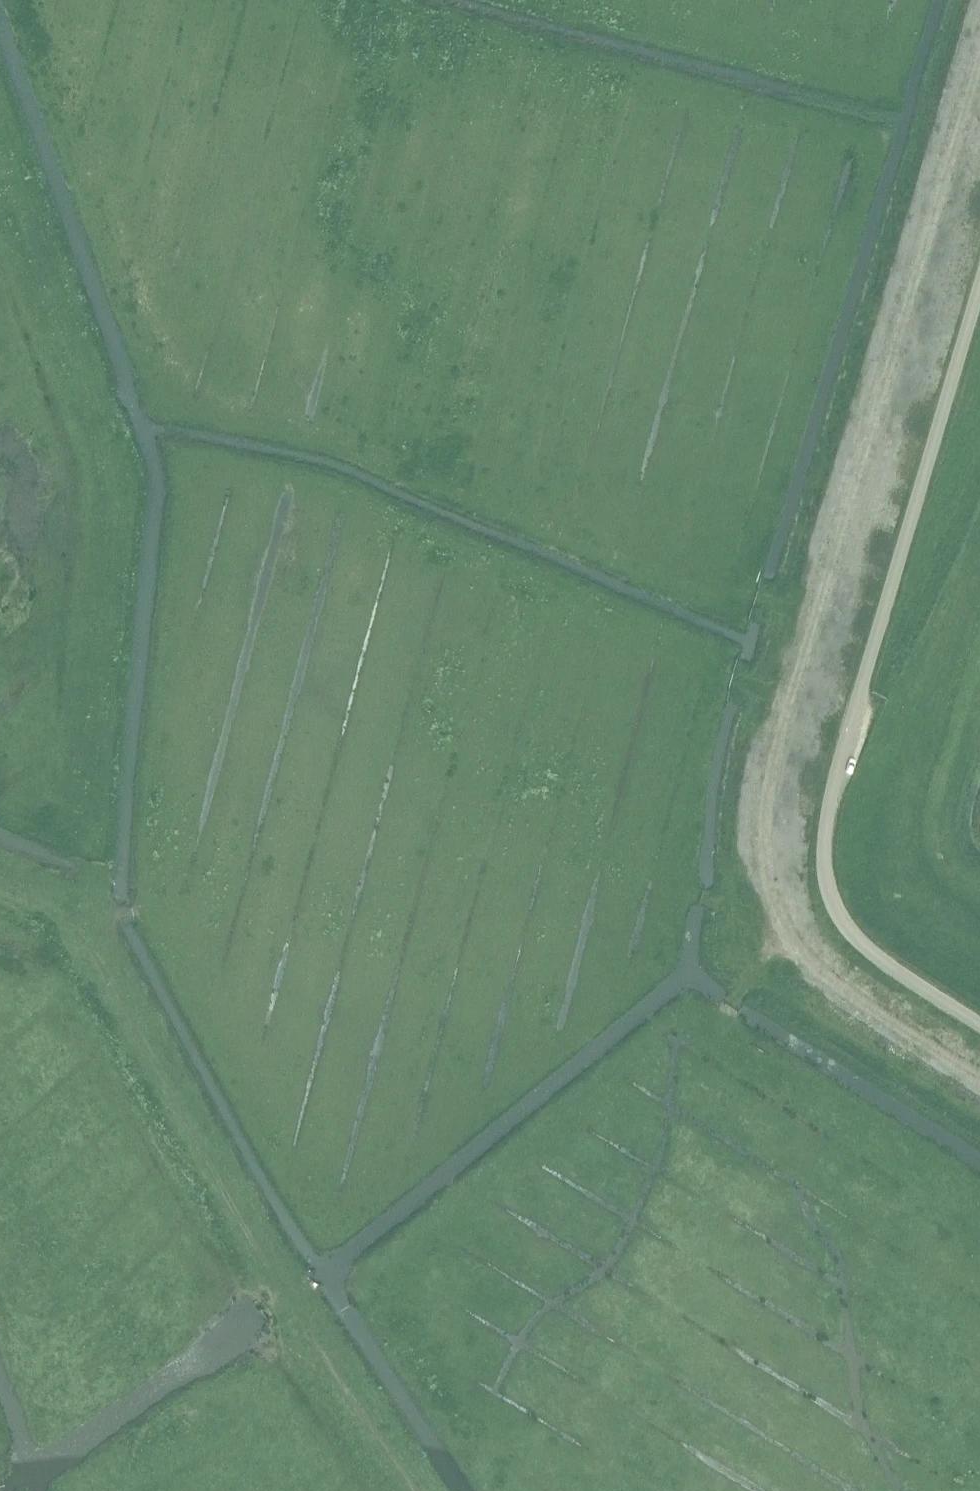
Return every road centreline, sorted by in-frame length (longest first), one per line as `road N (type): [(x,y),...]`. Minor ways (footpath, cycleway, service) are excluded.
road 1 (tertiary): [(979,1024),(879,959),(844,925),(831,902),(824,852),(859,690),(979,288)]
road 2 (track): [(979,52),(777,729)]

